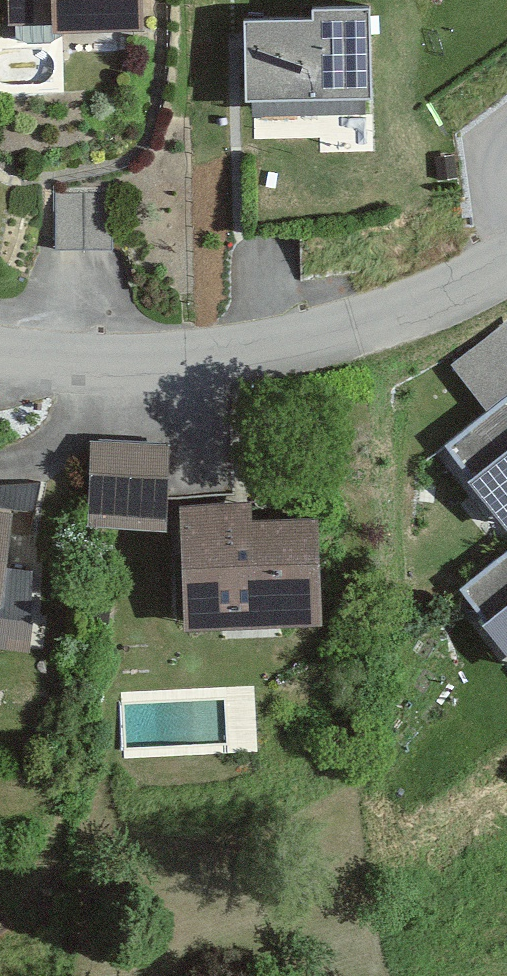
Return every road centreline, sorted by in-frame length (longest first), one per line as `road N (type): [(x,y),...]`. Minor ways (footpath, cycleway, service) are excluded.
road 1 (residential): [(506,233),(447,268),(318,315),(165,335),(0,329)]

